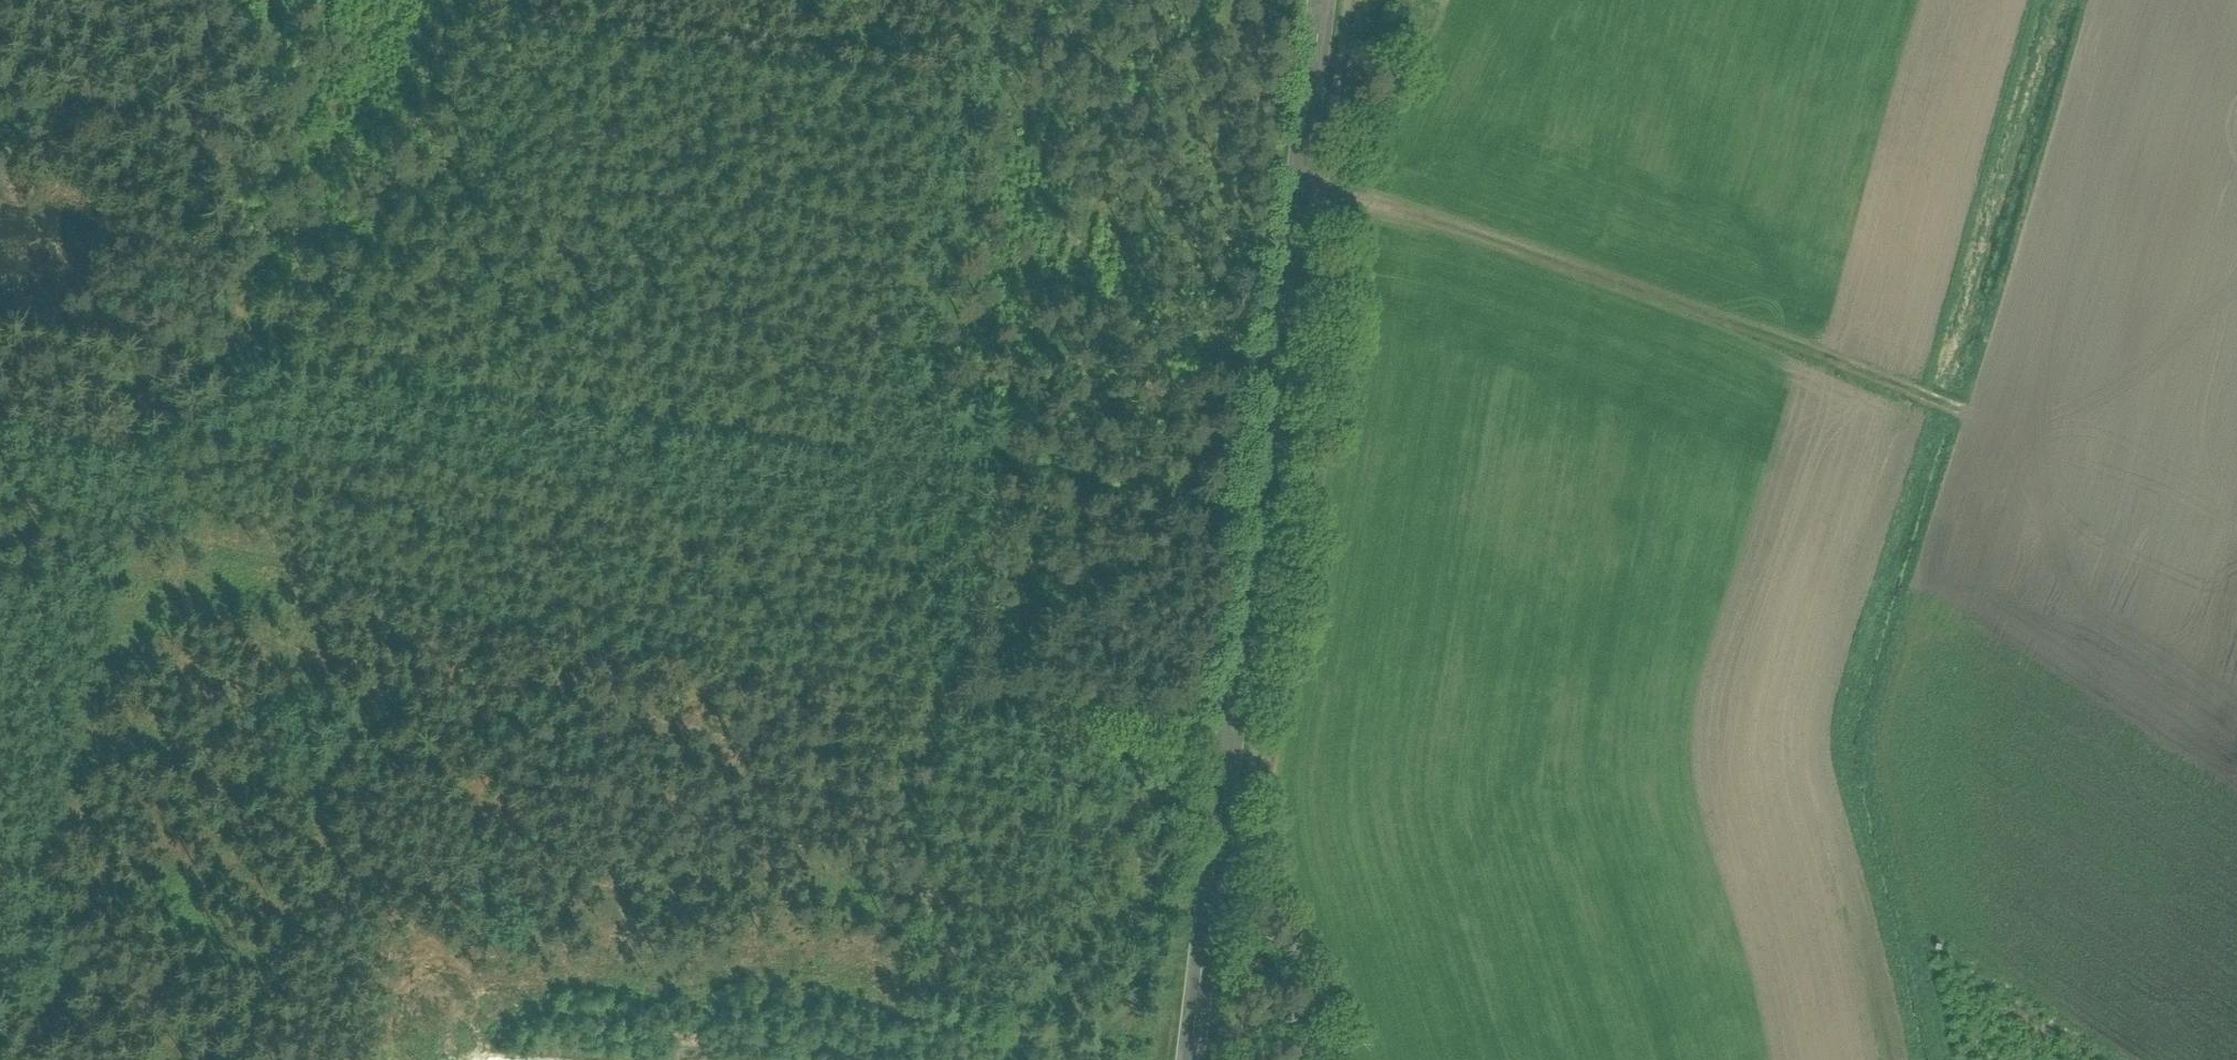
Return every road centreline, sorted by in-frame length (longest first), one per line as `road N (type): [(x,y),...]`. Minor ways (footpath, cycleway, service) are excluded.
road 1 (tertiary): [(1321,0),(1289,180),(1191,1059)]
road 2 (track): [(1289,180),(1395,210),(1957,412)]

